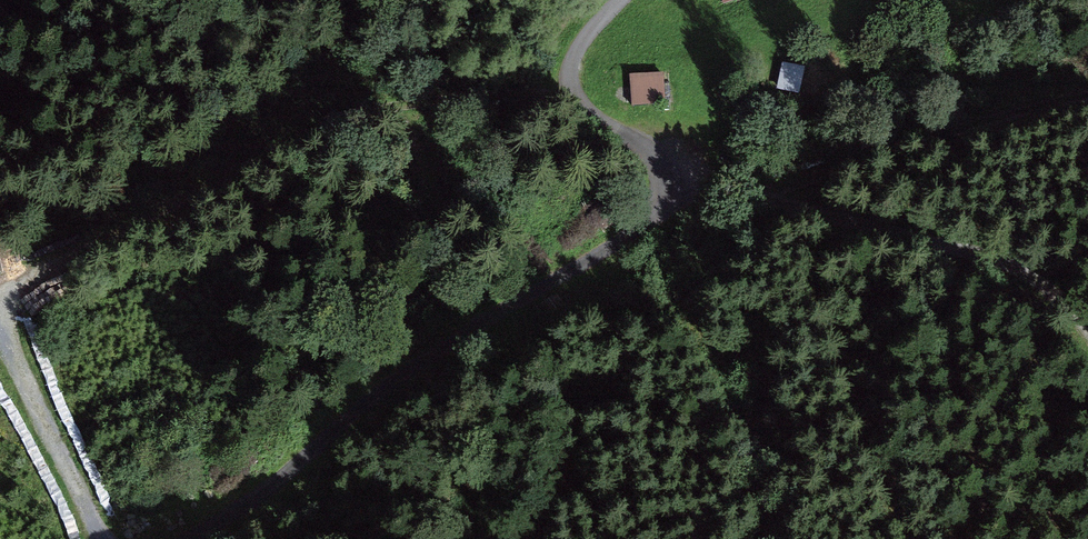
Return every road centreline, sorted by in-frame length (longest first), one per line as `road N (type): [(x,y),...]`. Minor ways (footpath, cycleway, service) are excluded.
road 1 (track): [(180,538),(515,299),(696,180),(939,64),(1087,57)]
road 2 (track): [(586,67),(195,192),(41,268),(11,306),(11,347),(110,538)]
road 3 (track): [(1087,424),(975,270),(902,205),(818,161),(633,116),(594,90),(577,42),(597,0)]

